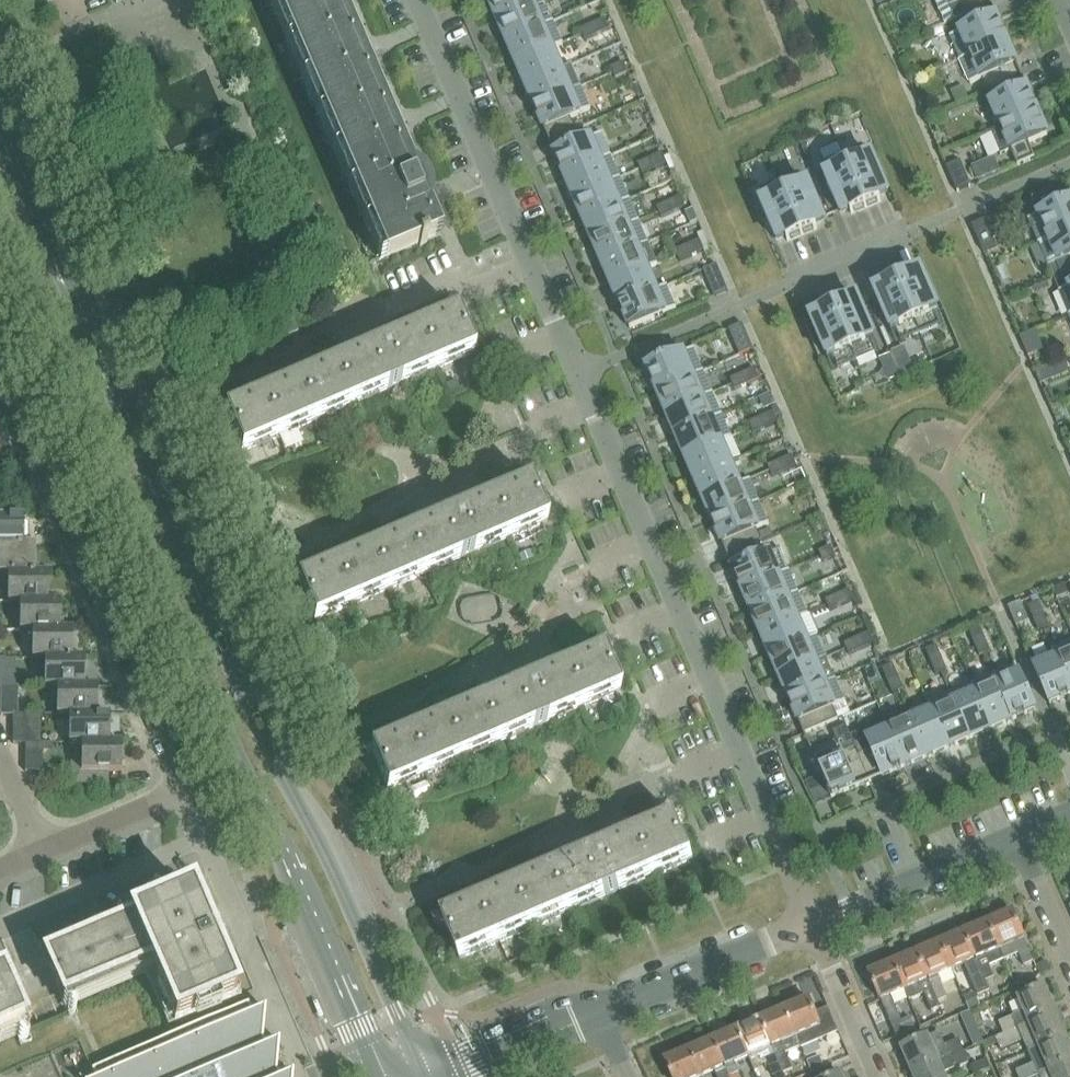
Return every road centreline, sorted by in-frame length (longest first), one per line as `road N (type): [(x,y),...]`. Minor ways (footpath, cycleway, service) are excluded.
road 1 (tertiary): [(424,1076),(323,843),(280,771),(0,113)]
road 2 (tertiary): [(0,204),(379,1076)]
road 3 (residential): [(44,850),(165,799),(175,769),(0,360)]
road 4 (residential): [(812,922),(576,375)]
road 5 (residential): [(1069,168),(576,375)]
road 6 (residential): [(576,375),(420,0)]
road 7 (residential): [(602,1013),(812,922)]
road 8 (residential): [(812,922),(1015,834)]
road 9 (residential): [(878,1076),(812,922)]
road 10 (residential): [(453,1076),(602,1013)]
road 11 (residential): [(1015,834),(1069,961)]

